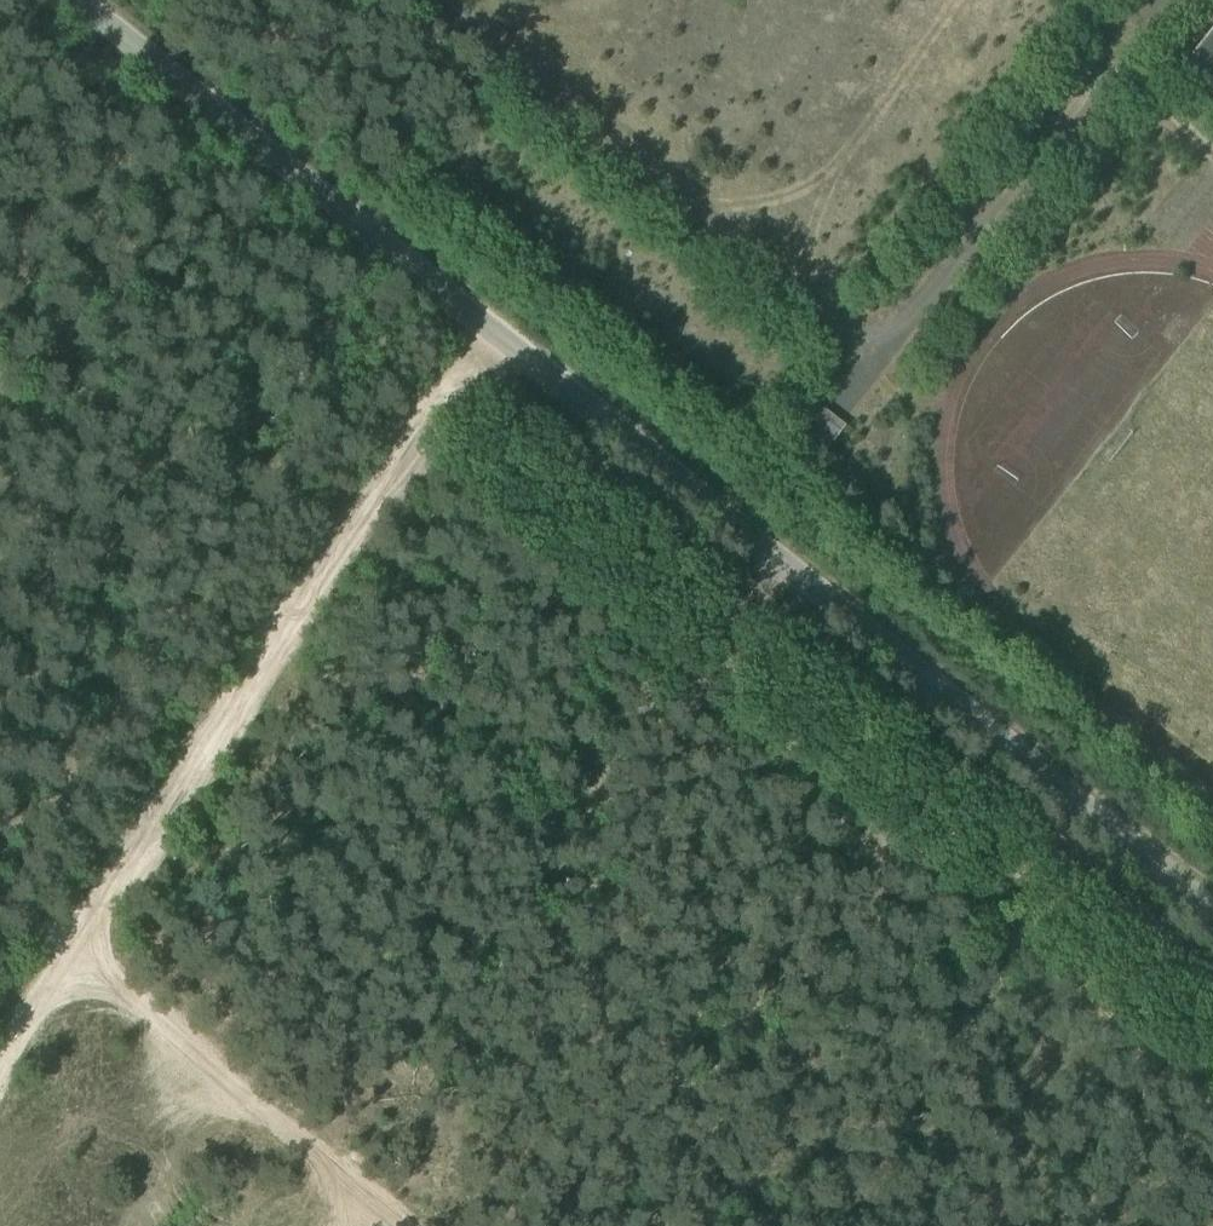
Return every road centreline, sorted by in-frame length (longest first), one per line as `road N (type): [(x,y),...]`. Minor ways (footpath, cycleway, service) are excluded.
road 1 (unclassified): [(1212,893),(86,0)]
road 2 (track): [(1212,957),(464,363)]
road 3 (track): [(490,324),(0,1057)]
road 4 (track): [(0,895),(418,1225)]

